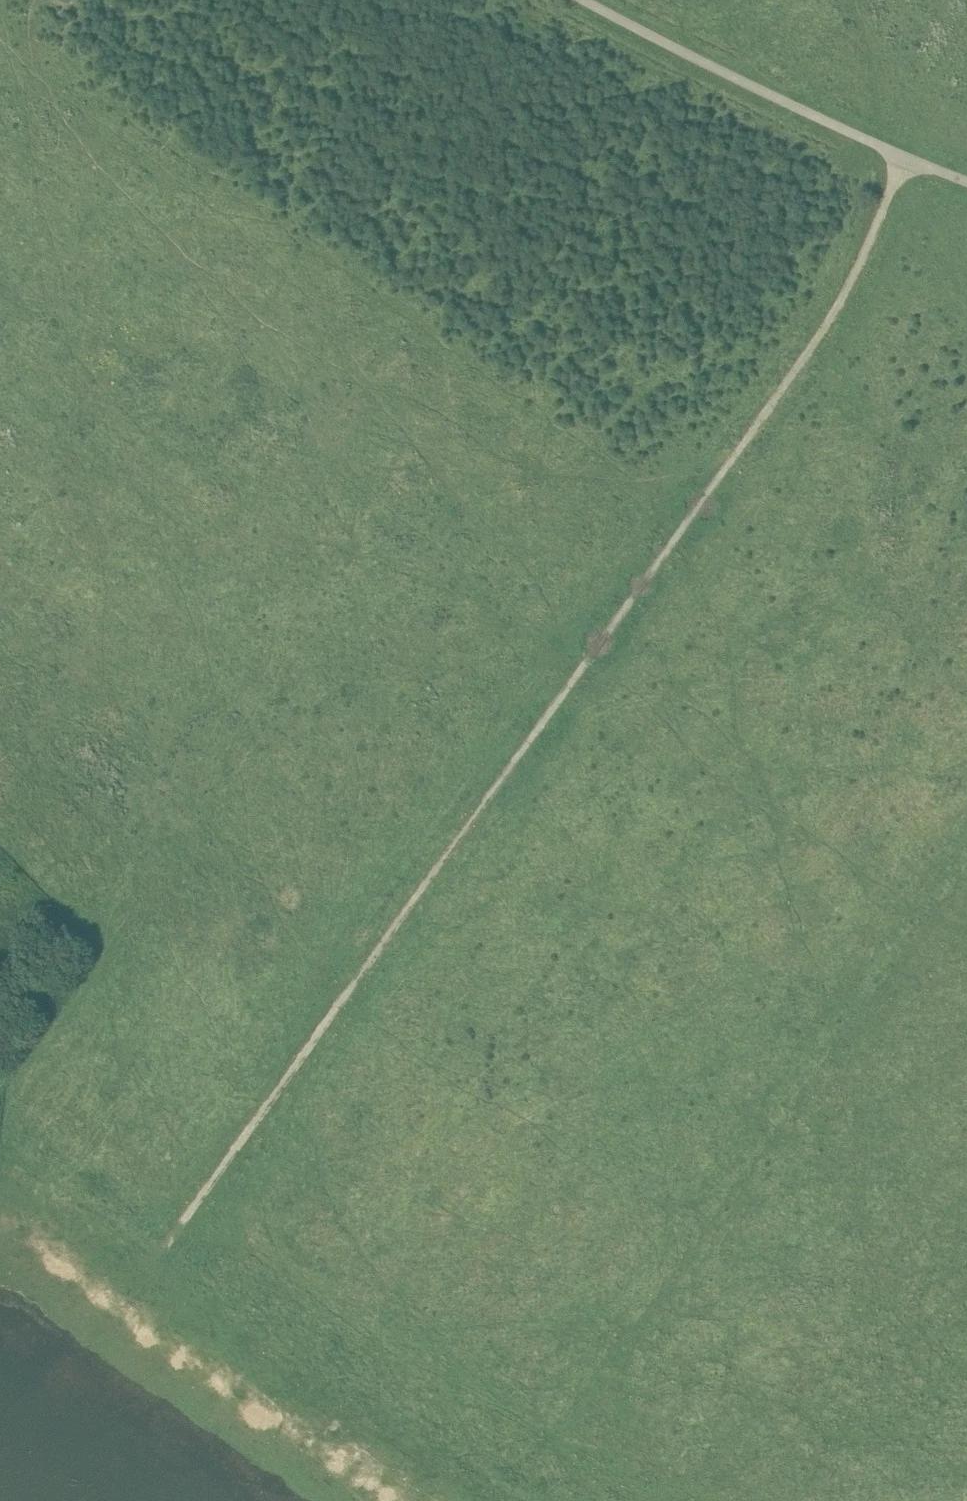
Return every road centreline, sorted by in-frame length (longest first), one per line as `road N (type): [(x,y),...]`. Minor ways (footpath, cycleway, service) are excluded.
road 1 (unclassified): [(349,991),(811,349),(856,270),(905,157)]
road 2 (unclassified): [(905,157),(586,0)]
road 3 (track): [(181,1222),(349,991)]

